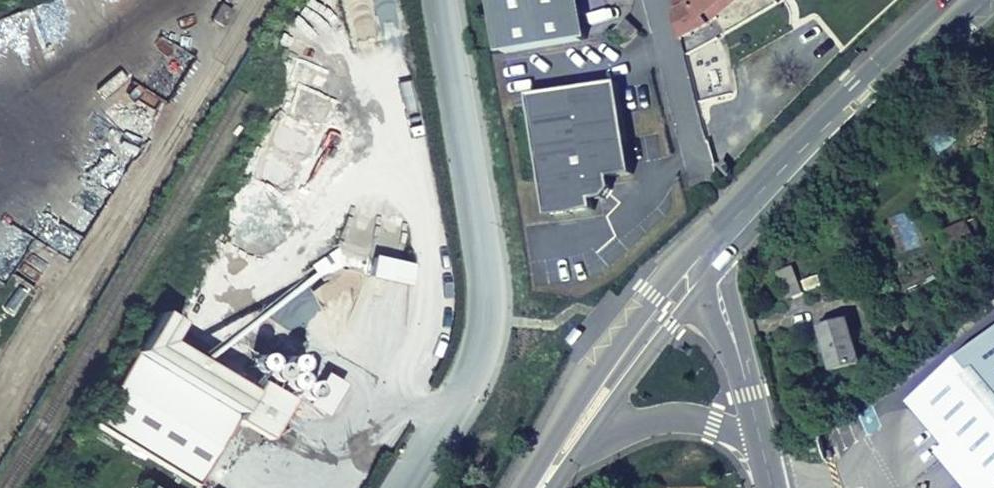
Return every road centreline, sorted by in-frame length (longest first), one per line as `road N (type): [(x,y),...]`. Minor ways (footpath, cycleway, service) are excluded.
road 1 (residential): [(401,487),(491,329),(441,0)]
road 2 (secondary): [(972,0),(864,95),(709,257)]
road 3 (secondary): [(709,257),(566,451)]
road 4 (tertiary): [(566,451),(626,426),(688,416),(742,434),(764,454)]
road 5 (tertiary): [(709,257),(764,454)]
road 6 (unclassified): [(659,0),(693,157)]

